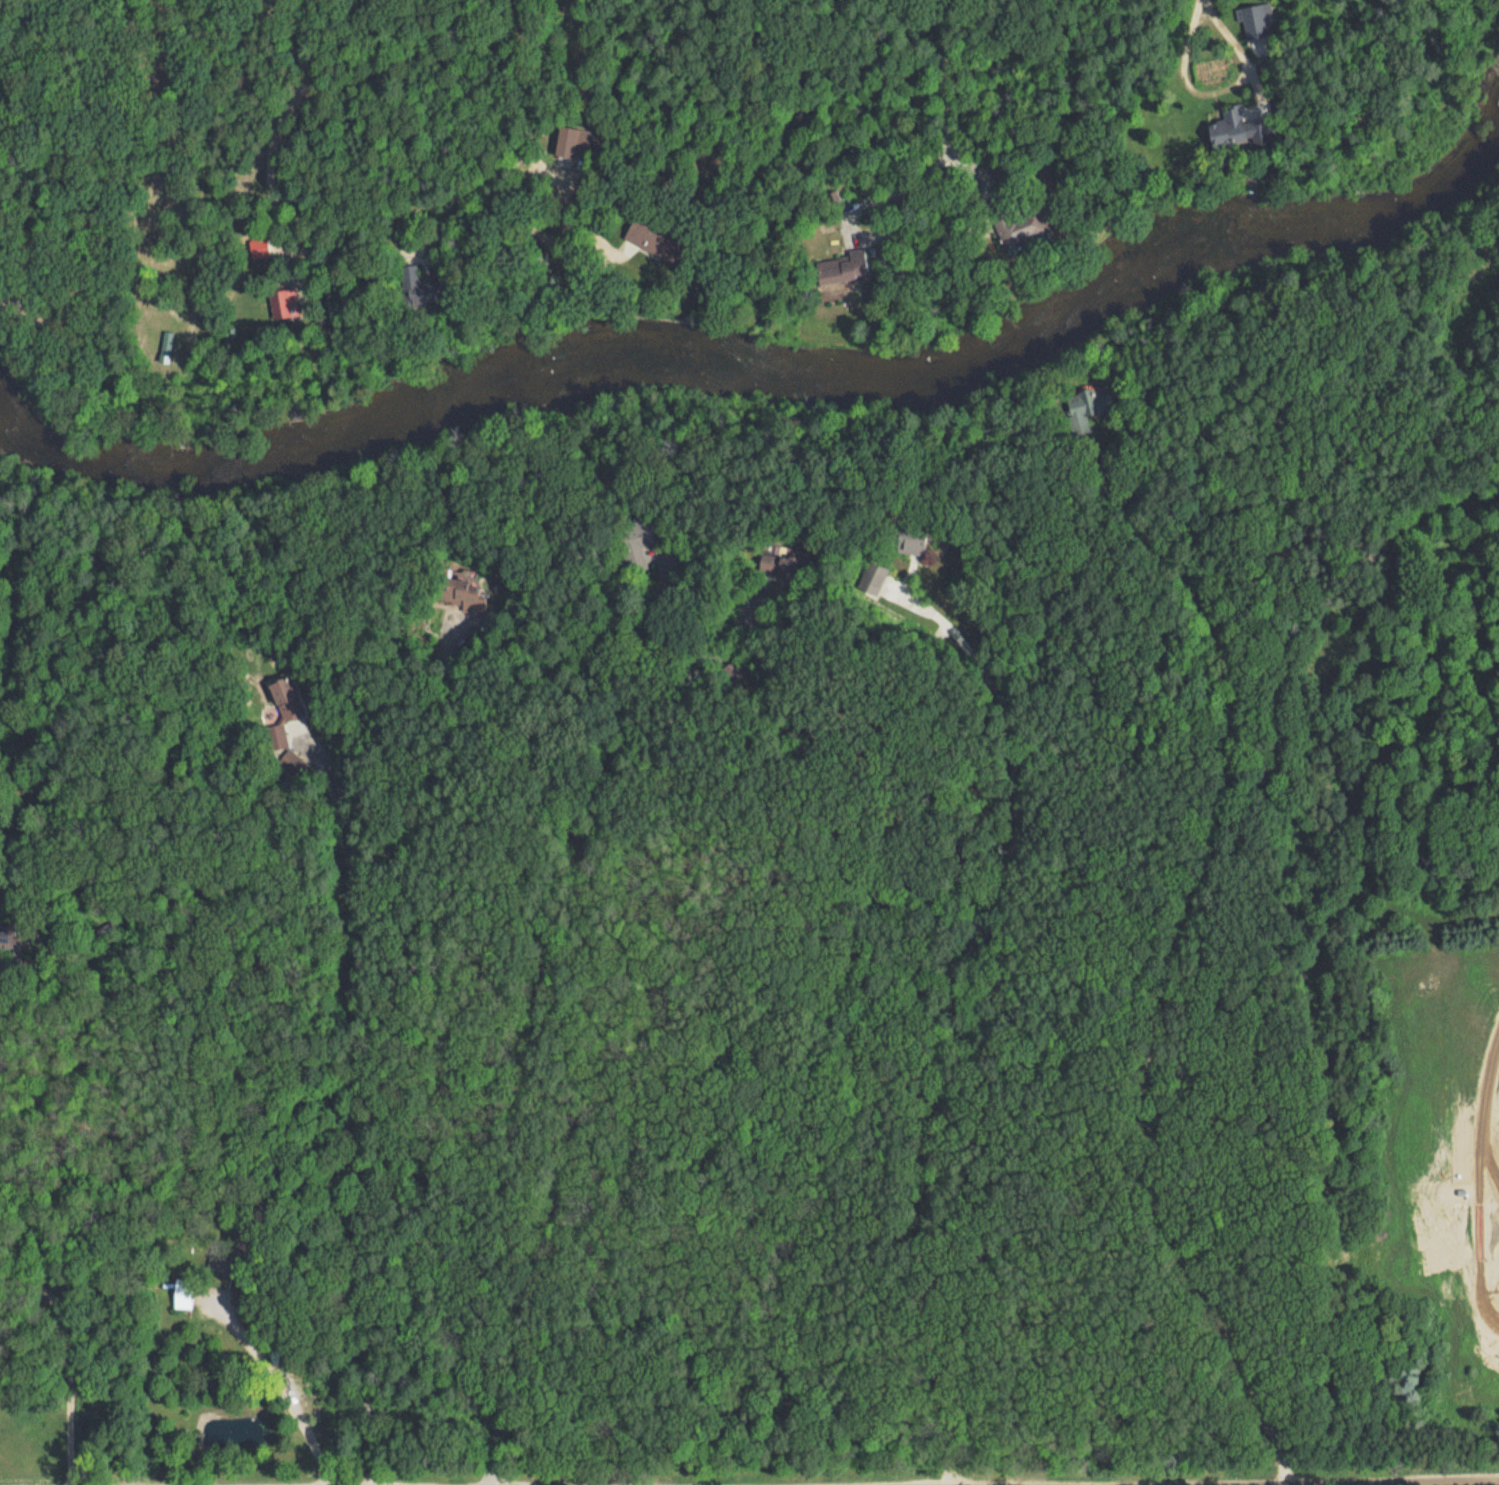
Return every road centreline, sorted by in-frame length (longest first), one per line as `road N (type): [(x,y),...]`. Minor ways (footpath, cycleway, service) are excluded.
road 1 (residential): [(1498,1480),(890,1484)]
road 2 (residential): [(1210,0),(1240,75),(1193,91),(1175,60),(1195,0)]
road 3 (residential): [(276,0),(307,83),(265,156)]

